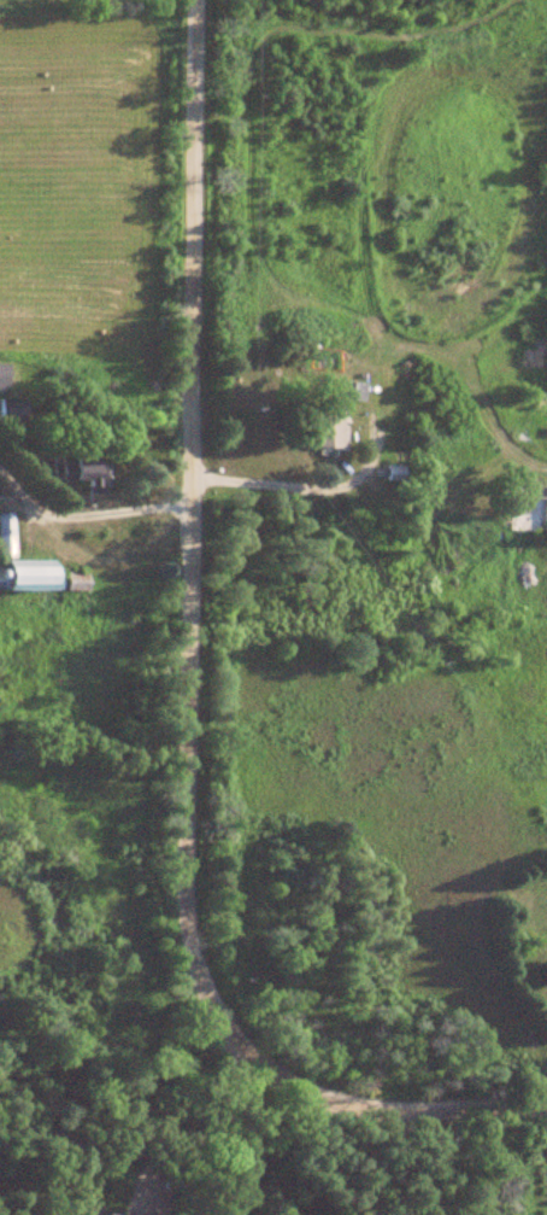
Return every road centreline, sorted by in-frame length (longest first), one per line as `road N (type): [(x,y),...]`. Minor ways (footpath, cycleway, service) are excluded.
road 1 (residential): [(282,1048),(222,1006),(177,924),(180,0)]
road 2 (residential): [(546,1068),(342,1070),(282,1048)]

